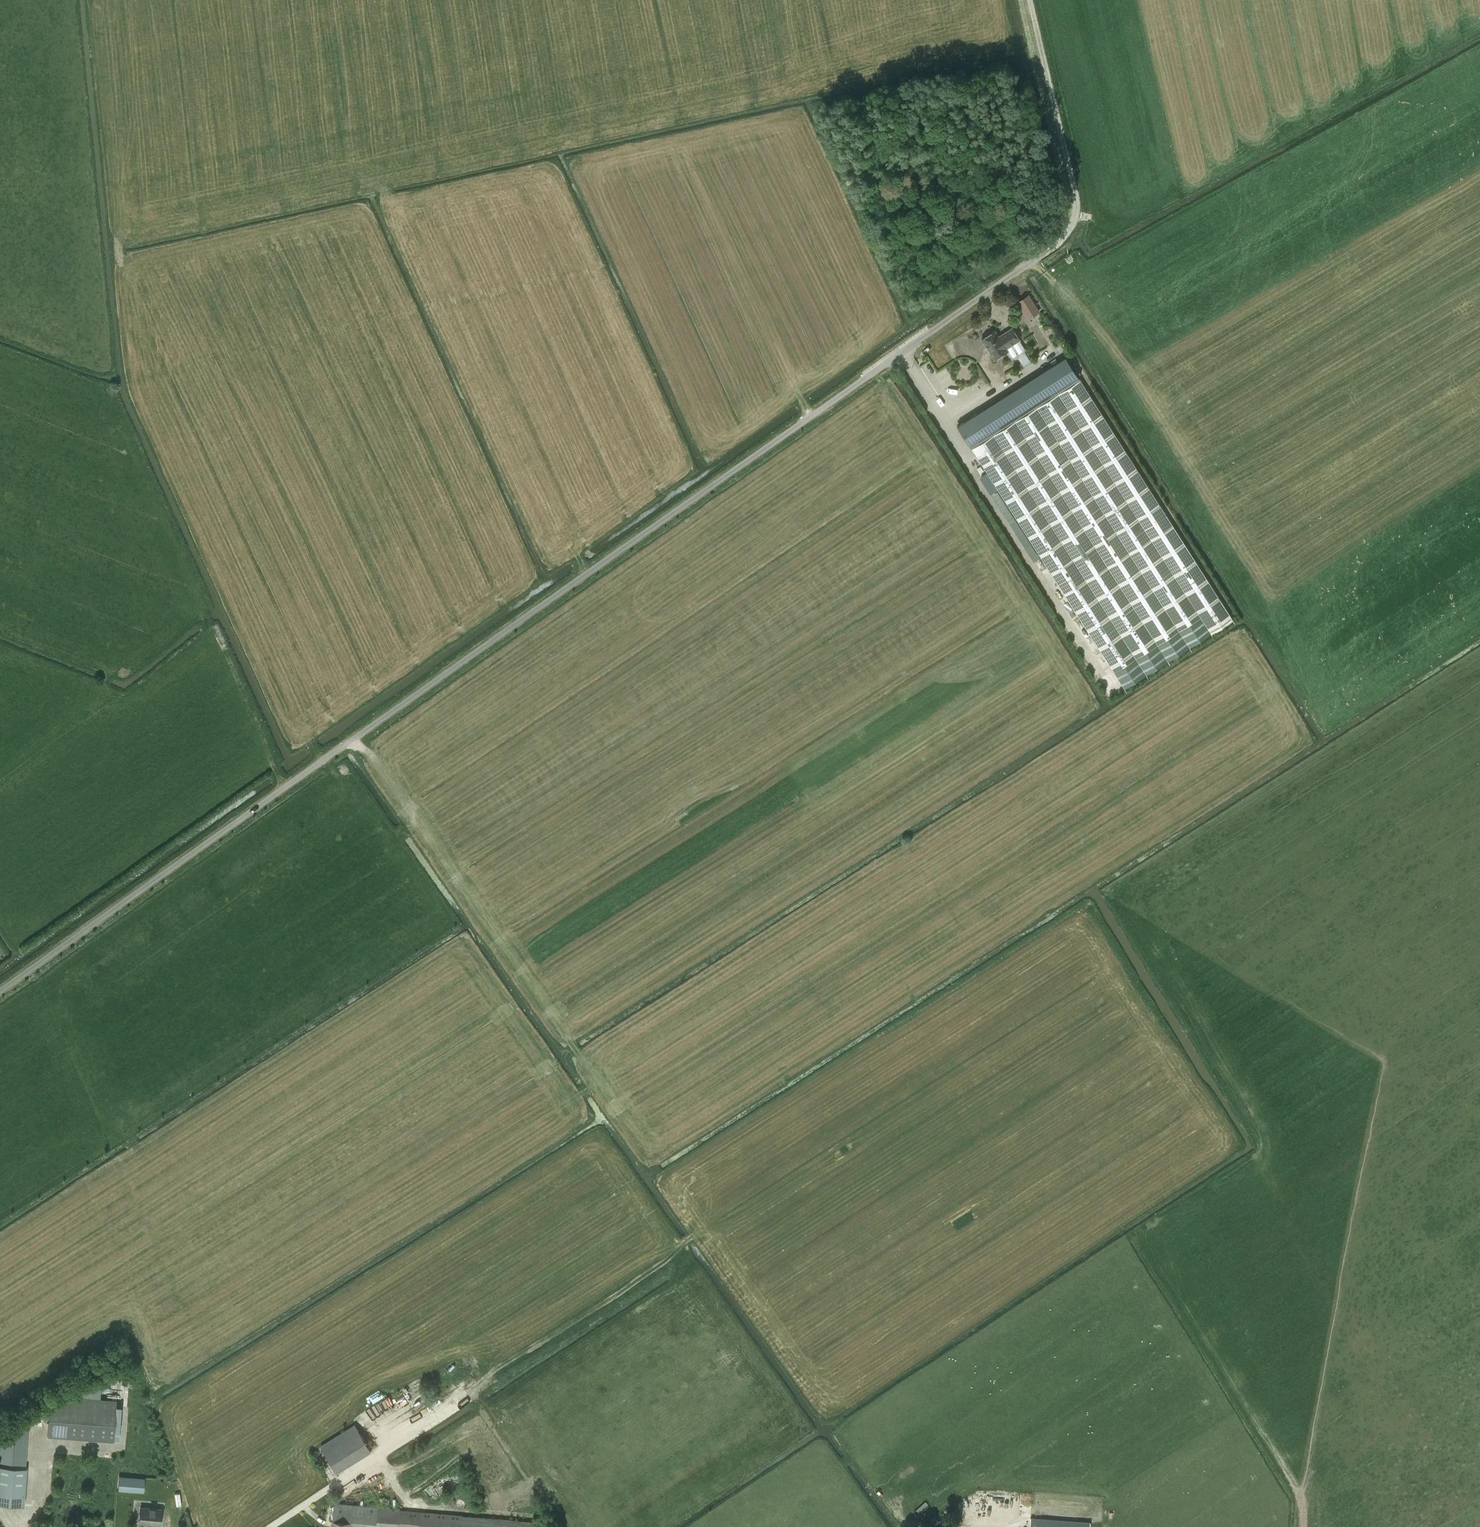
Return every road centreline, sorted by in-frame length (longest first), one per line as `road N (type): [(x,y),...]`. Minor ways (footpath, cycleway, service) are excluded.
road 1 (unclassified): [(0,992),(1041,260)]

